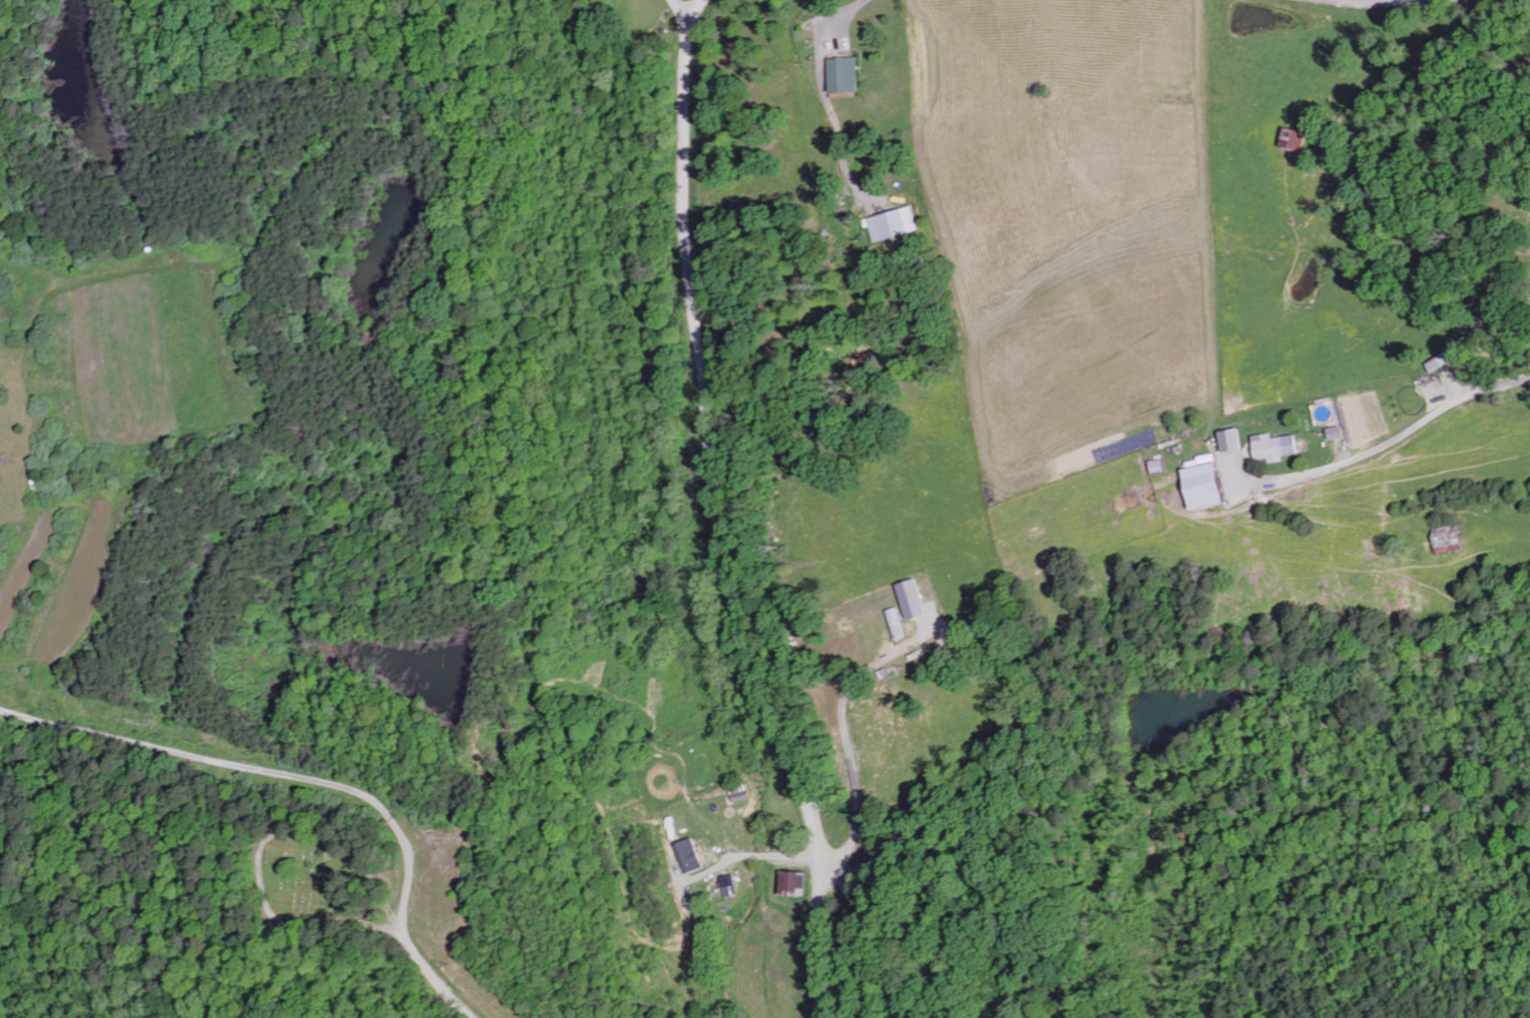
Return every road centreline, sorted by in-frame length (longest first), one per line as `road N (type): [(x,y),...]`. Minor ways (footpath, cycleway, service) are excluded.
road 1 (residential): [(816,1017),(818,846),(739,627),(699,374),(684,198),(685,96),(704,0)]
road 2 (residential): [(474,1017),(415,950),(409,846),(378,805),(102,739)]

